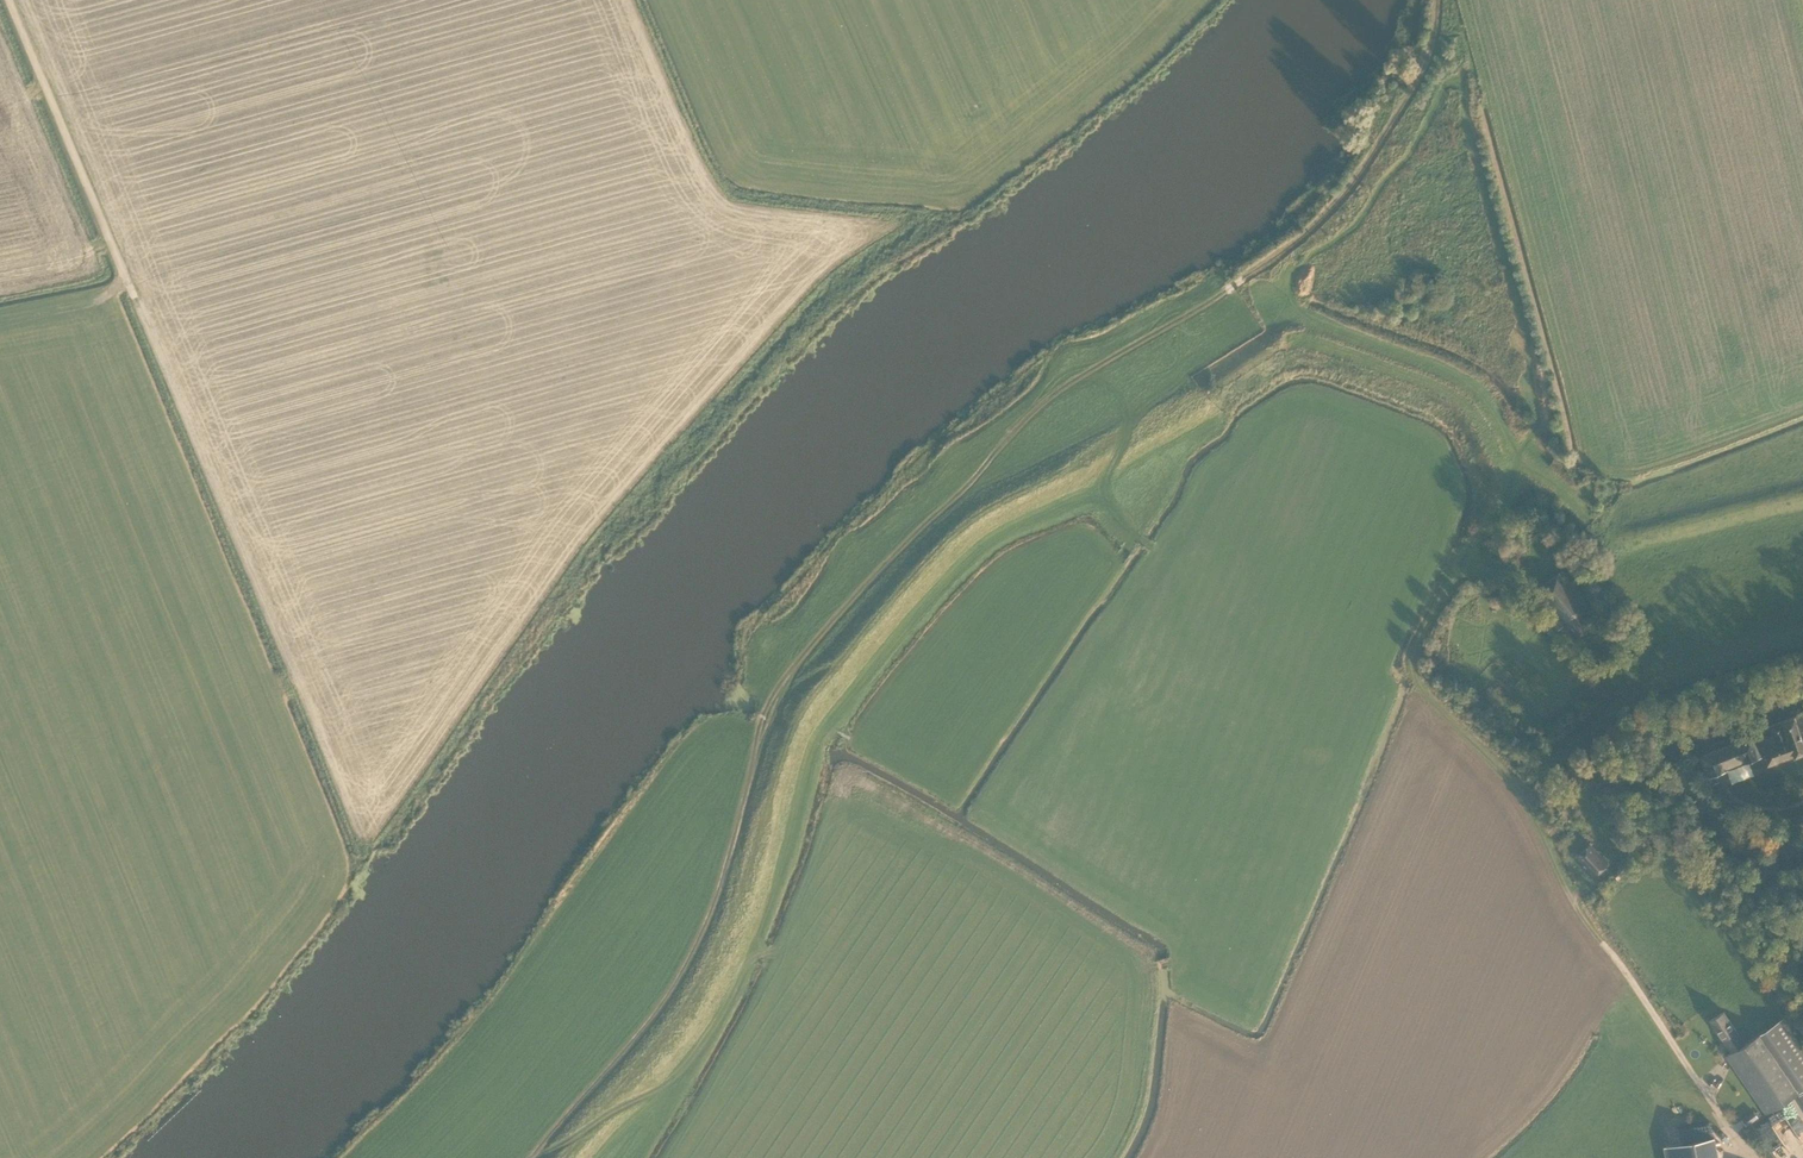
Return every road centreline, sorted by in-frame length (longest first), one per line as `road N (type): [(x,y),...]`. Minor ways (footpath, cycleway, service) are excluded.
road 1 (track): [(1604,944),(1526,802),(1424,696),(1414,671),(1415,650),(1460,575),(1481,567),(1511,574)]

